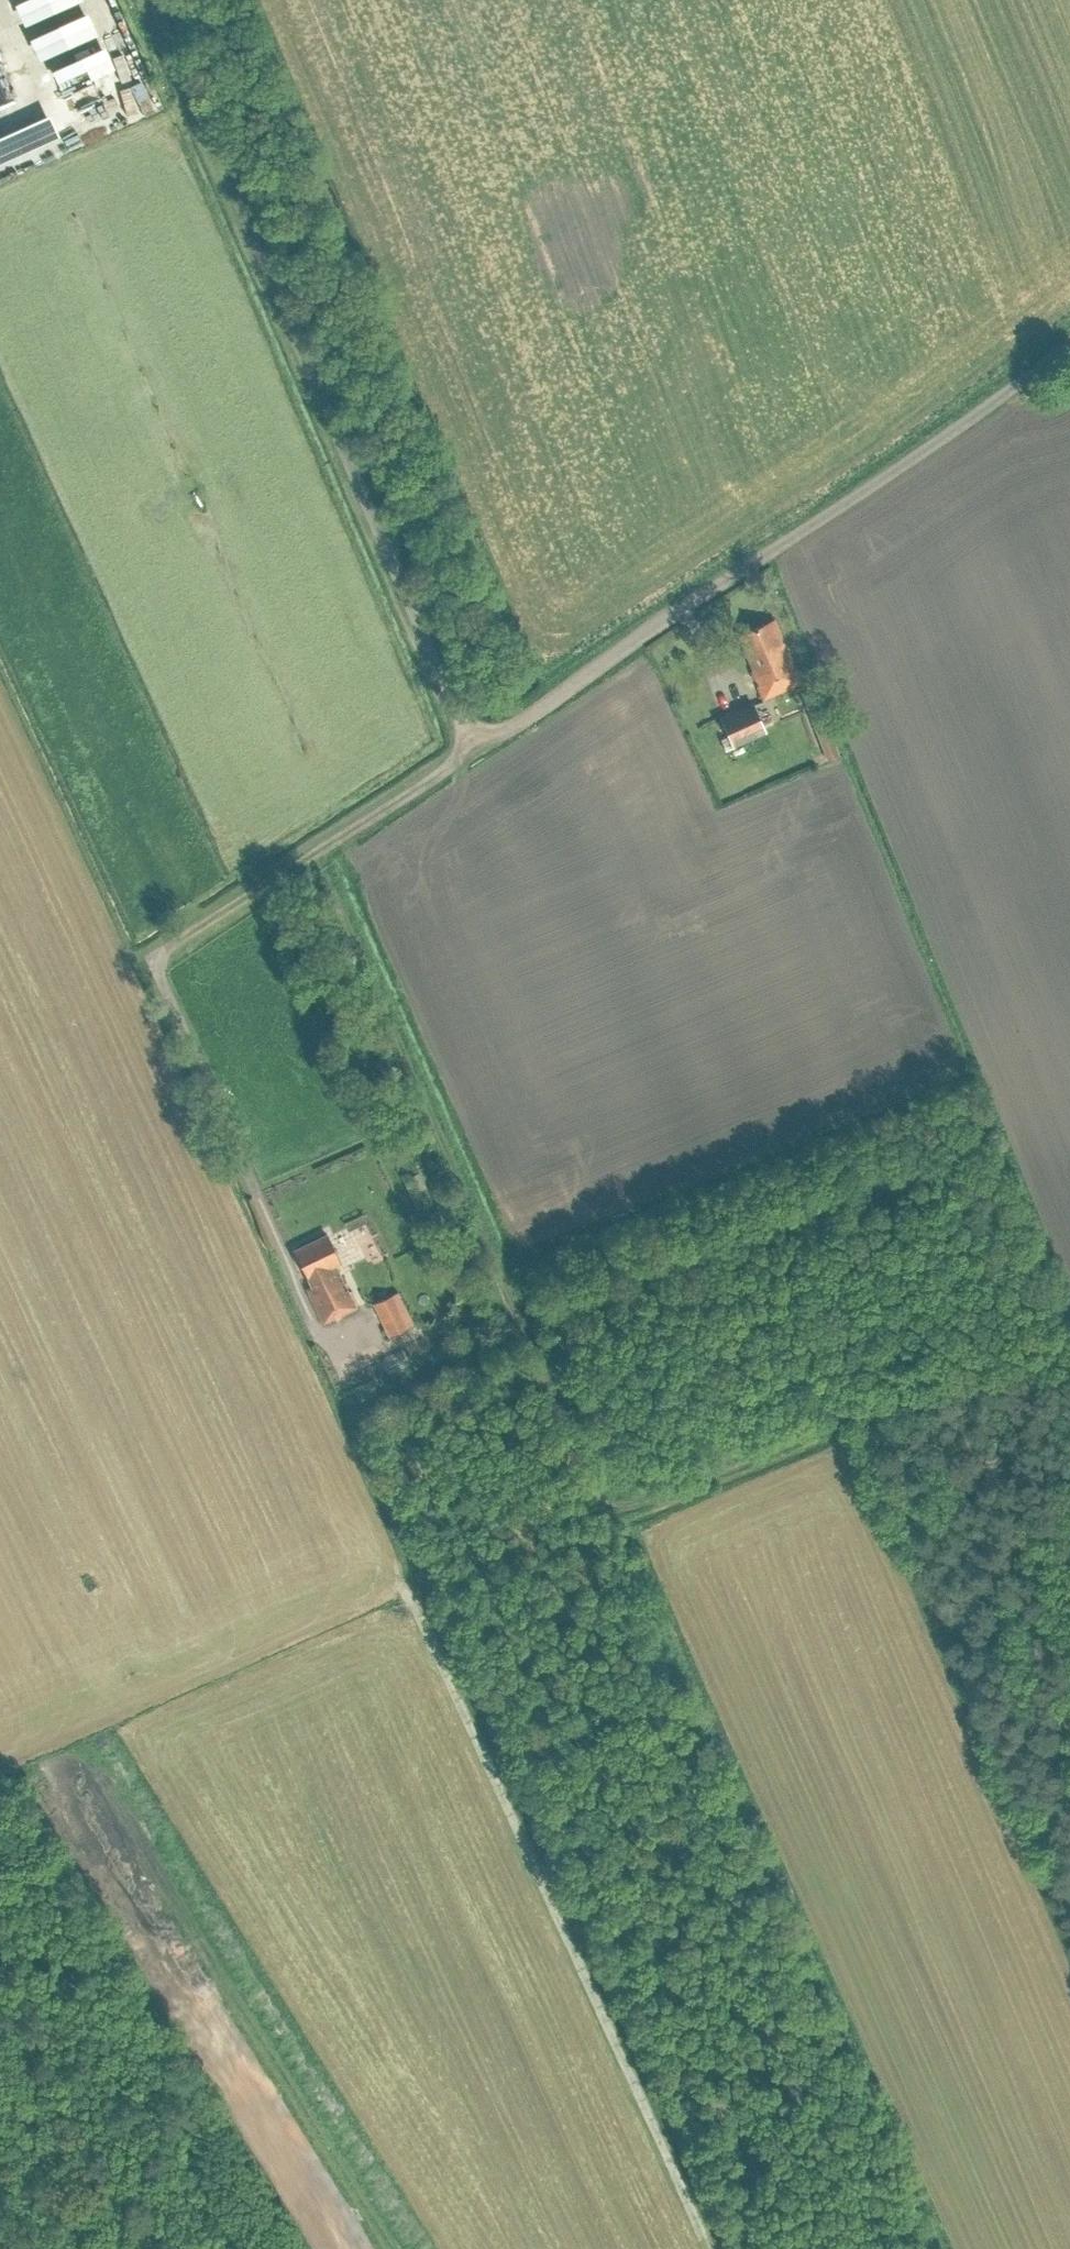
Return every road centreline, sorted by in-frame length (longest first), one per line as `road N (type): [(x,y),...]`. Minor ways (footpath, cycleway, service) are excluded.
road 1 (track): [(315,853),(601,1502),(634,1505),(903,1394),(994,1380),(1069,1381)]
road 2 (unclassified): [(473,742),(153,0)]
road 3 (track): [(709,2248),(406,1585)]
road 4 (unclassified): [(1069,346),(520,722),(473,742)]
road 5 (unclassified): [(158,977),(151,960),(473,742)]

